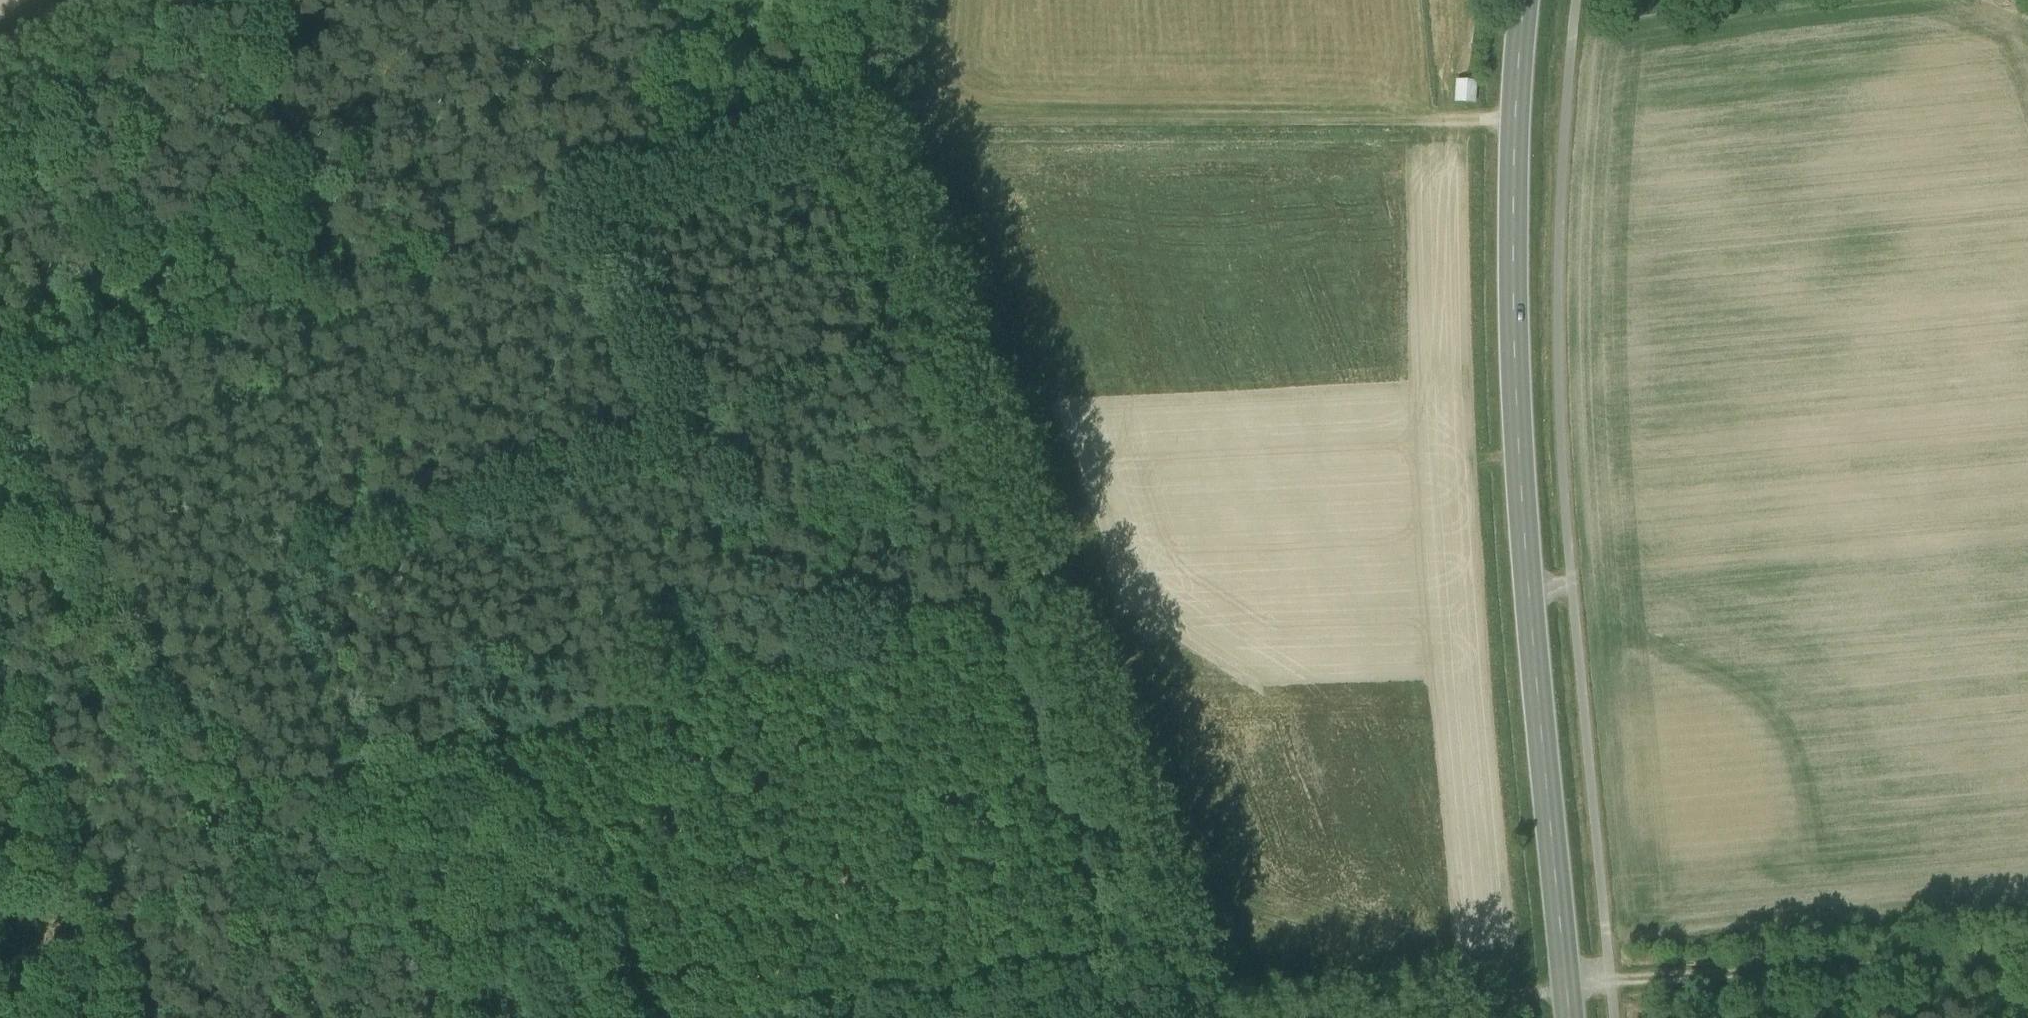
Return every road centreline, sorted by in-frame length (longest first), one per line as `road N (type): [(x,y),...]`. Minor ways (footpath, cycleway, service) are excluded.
road 1 (primary): [(1570,1017),(1524,458),(1517,161),(1527,0)]
road 2 (track): [(2027,961),(1567,984)]

